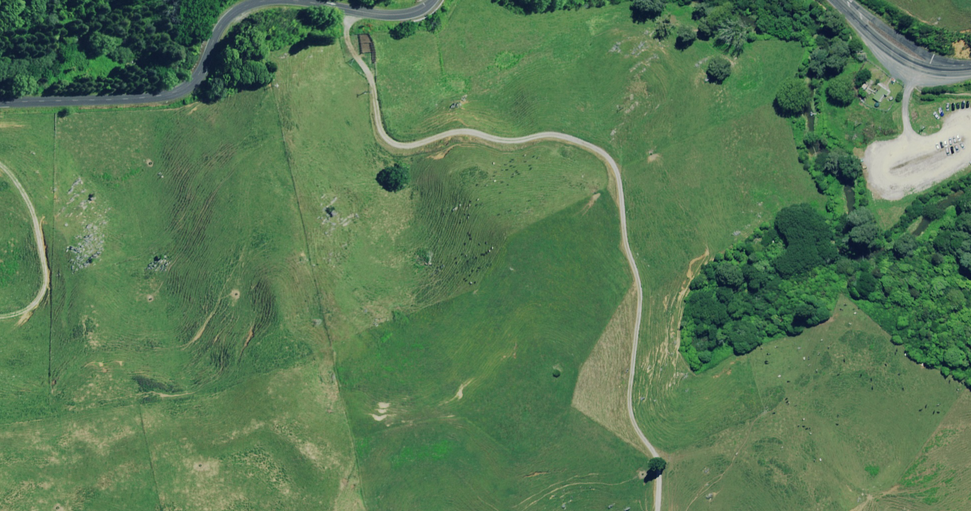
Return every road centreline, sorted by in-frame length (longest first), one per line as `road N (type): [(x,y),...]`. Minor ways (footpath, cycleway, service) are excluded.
road 1 (track): [(352,10),(349,42),(394,145),(452,132),(514,141),(551,134),(603,152),(612,163),(639,289),(627,401),(657,459),(656,510)]
road 2 (unclassified): [(0,102),(174,92),(201,71),(237,11),(279,0)]
road 3 (tertiary): [(836,0),(909,62),(970,70)]
road 4 (unclassified): [(294,0),(389,15),(434,0)]

